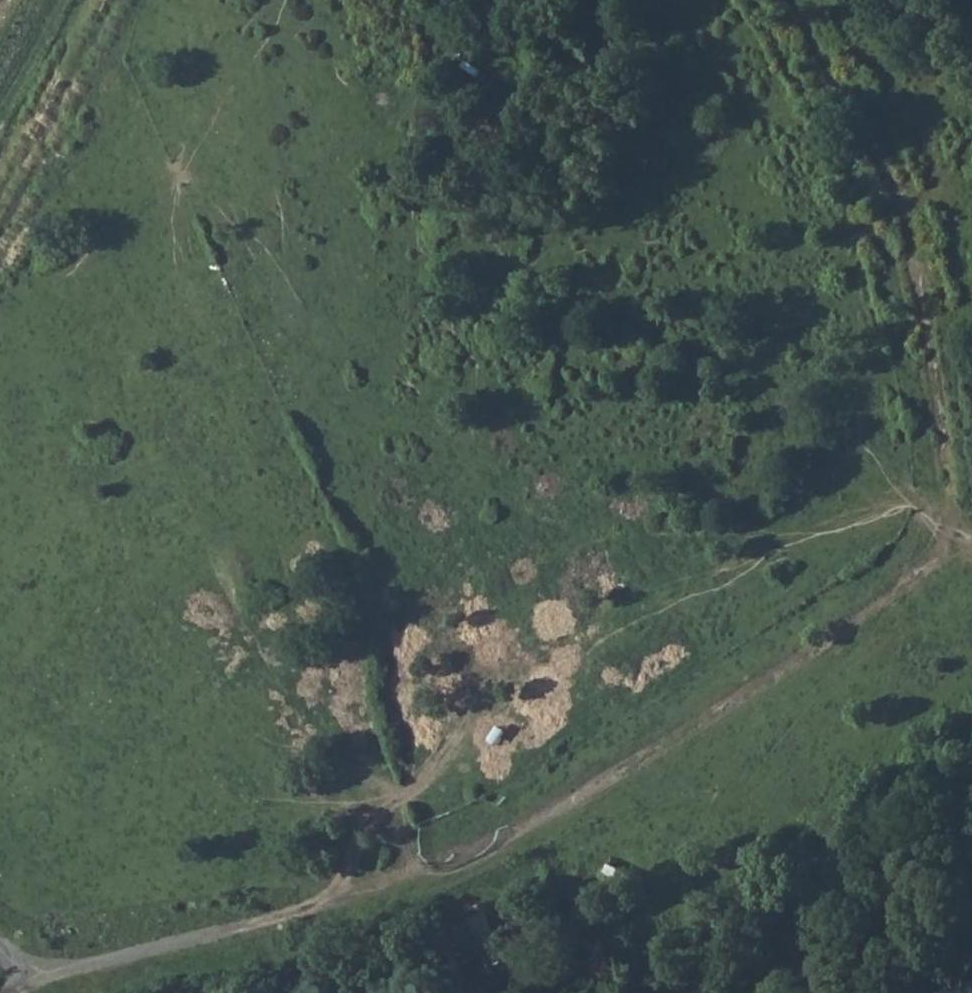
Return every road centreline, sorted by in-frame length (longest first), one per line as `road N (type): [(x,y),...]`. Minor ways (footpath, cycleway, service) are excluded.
road 1 (track): [(0,950),(28,968),(132,960),(410,877),(532,828),(733,705),(924,574),(951,523),(921,308),(894,202),(785,0)]
road 2 (track): [(106,0),(0,190)]

